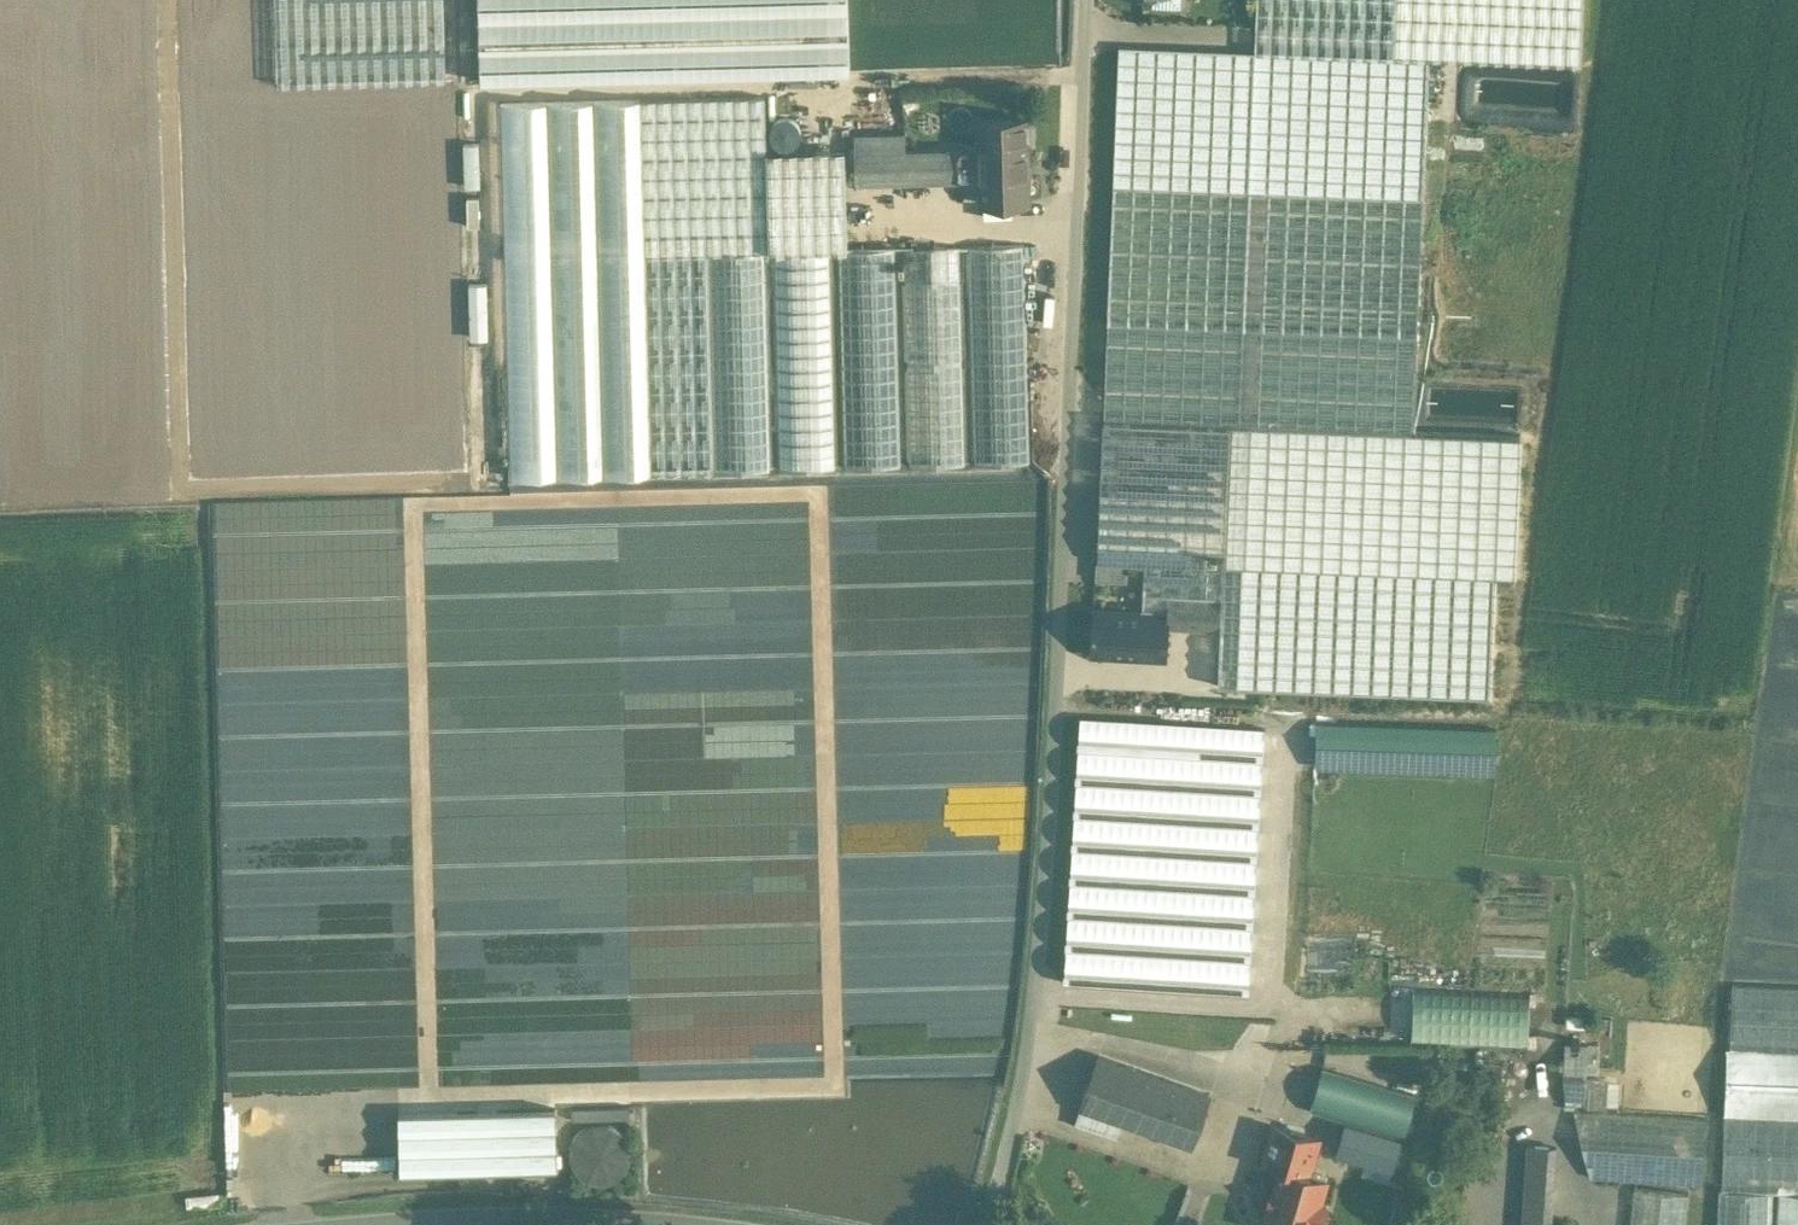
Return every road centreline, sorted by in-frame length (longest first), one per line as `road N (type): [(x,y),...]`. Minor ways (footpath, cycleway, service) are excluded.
road 1 (track): [(428,1094),(836,1086),(819,494),(414,505)]
road 2 (unclassified): [(1088,0),(1033,969),(1020,1087),(990,1224)]
road 3 (track): [(165,0),(183,487),(413,482),(414,505)]
road 4 (track): [(414,505),(428,1094)]
road 5 (tertiary): [(369,1224),(544,1217),(706,1224)]

